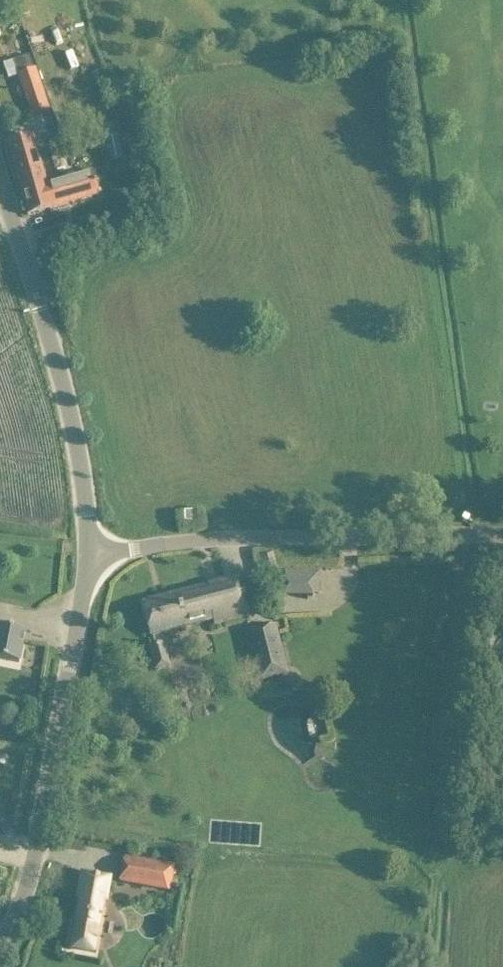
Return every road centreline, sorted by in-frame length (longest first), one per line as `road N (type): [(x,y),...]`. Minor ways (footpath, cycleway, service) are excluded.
road 1 (unclassified): [(502,534),(90,539)]
road 2 (unclassified): [(0,932),(37,855),(87,601),(90,539)]
road 3 (unclassified): [(90,539),(74,437),(0,179)]

